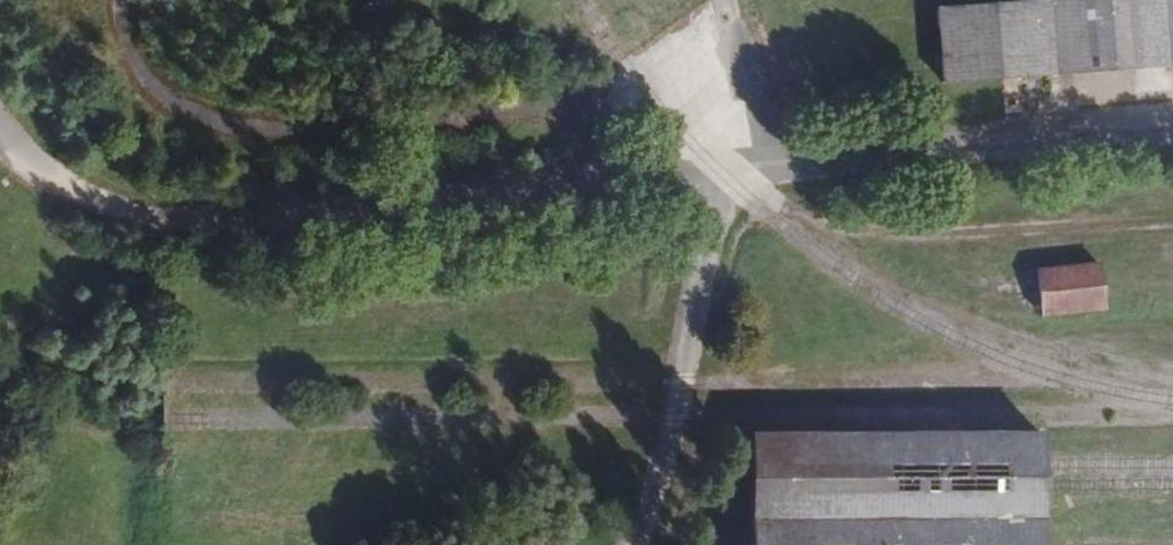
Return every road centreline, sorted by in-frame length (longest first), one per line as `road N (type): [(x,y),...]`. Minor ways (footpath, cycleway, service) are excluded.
road 1 (track): [(0,121),(167,207),(728,188)]
road 2 (track): [(740,61),(638,89),(264,126),(164,93),(126,55),(121,0)]

